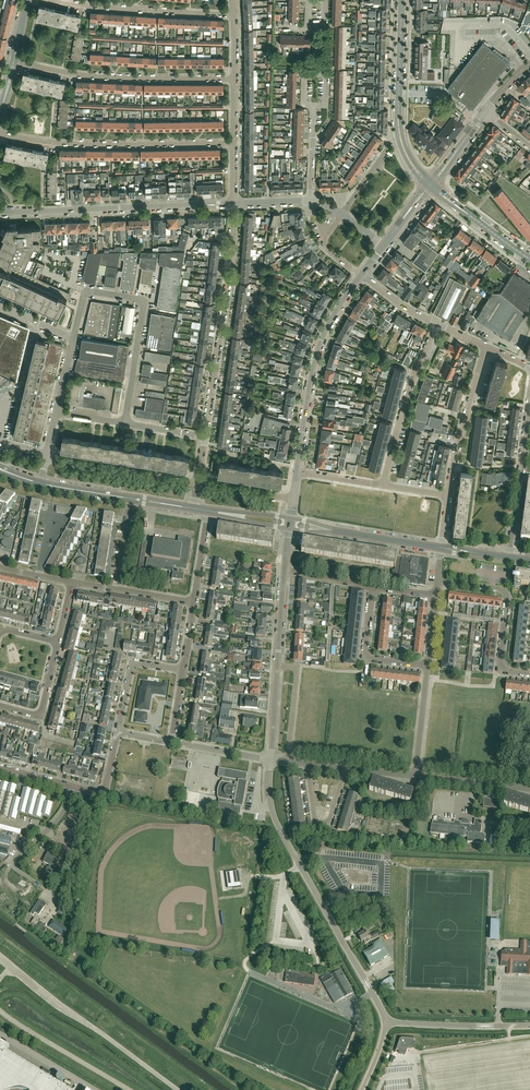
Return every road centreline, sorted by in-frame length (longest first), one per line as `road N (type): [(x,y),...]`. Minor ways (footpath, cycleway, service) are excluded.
road 1 (unclassified): [(368,987),(279,828),(271,761)]
road 2 (residential): [(203,436),(233,204)]
road 3 (residential): [(233,143),(73,144),(0,133)]
road 4 (residential): [(0,211),(233,204)]
road 5 (residential): [(74,337),(88,290),(143,300),(125,424)]
road 6 (residential): [(234,80),(88,76),(10,62)]
road 7 (unclassified): [(297,472),(321,339),(361,273)]
road 8 (tertiary): [(428,185),(399,133),(402,0)]
road 9 (residential): [(233,14),(58,0)]
road 10 (residential): [(529,674),(500,666),(505,595),(435,584)]
road 11 (residential): [(383,486),(409,385),(436,323)]
road 12 (residential): [(0,767),(101,792),(118,732)]
road 13 (residential): [(509,557),(529,394)]
road 14 (track): [(0,1005),(140,1089)]
road 15 (residential): [(448,496),(485,346)]
road 16 (tertiary): [(440,547),(290,523)]
road 17 (residential): [(196,483),(47,458)]
road 18 (residential): [(427,665),(366,656),(372,587)]
road 19 (residential): [(415,775),(287,763)]
road 20 (tertiary): [(529,259),(428,185)]
road 21 (residential): [(118,732),(133,664),(183,670)]

